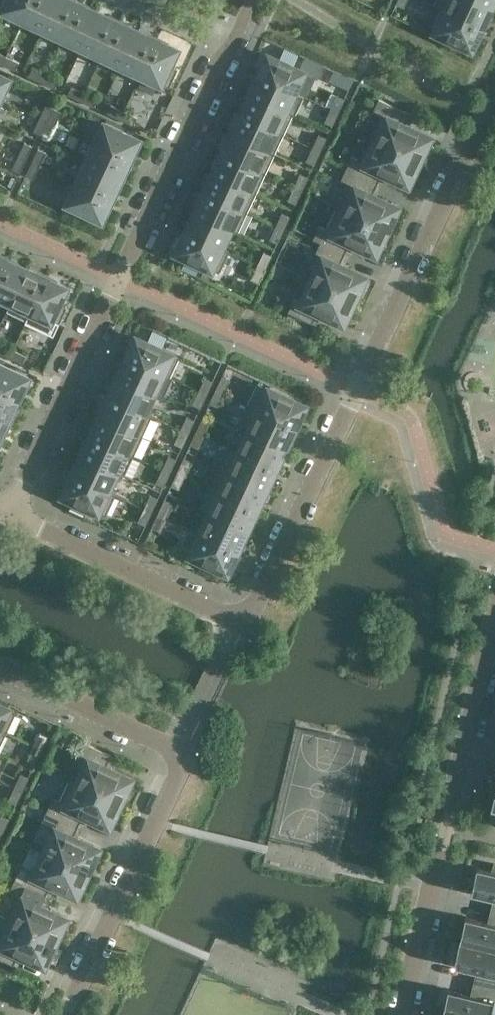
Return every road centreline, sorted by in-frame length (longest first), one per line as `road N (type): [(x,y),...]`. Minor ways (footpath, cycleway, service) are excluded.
road 1 (residential): [(11,518),(242,619),(265,593),(494,103)]
road 2 (residential): [(254,0),(11,518)]
road 3 (residential): [(0,666),(184,752),(64,1014)]
road 4 (residential): [(494,621),(404,1014)]

